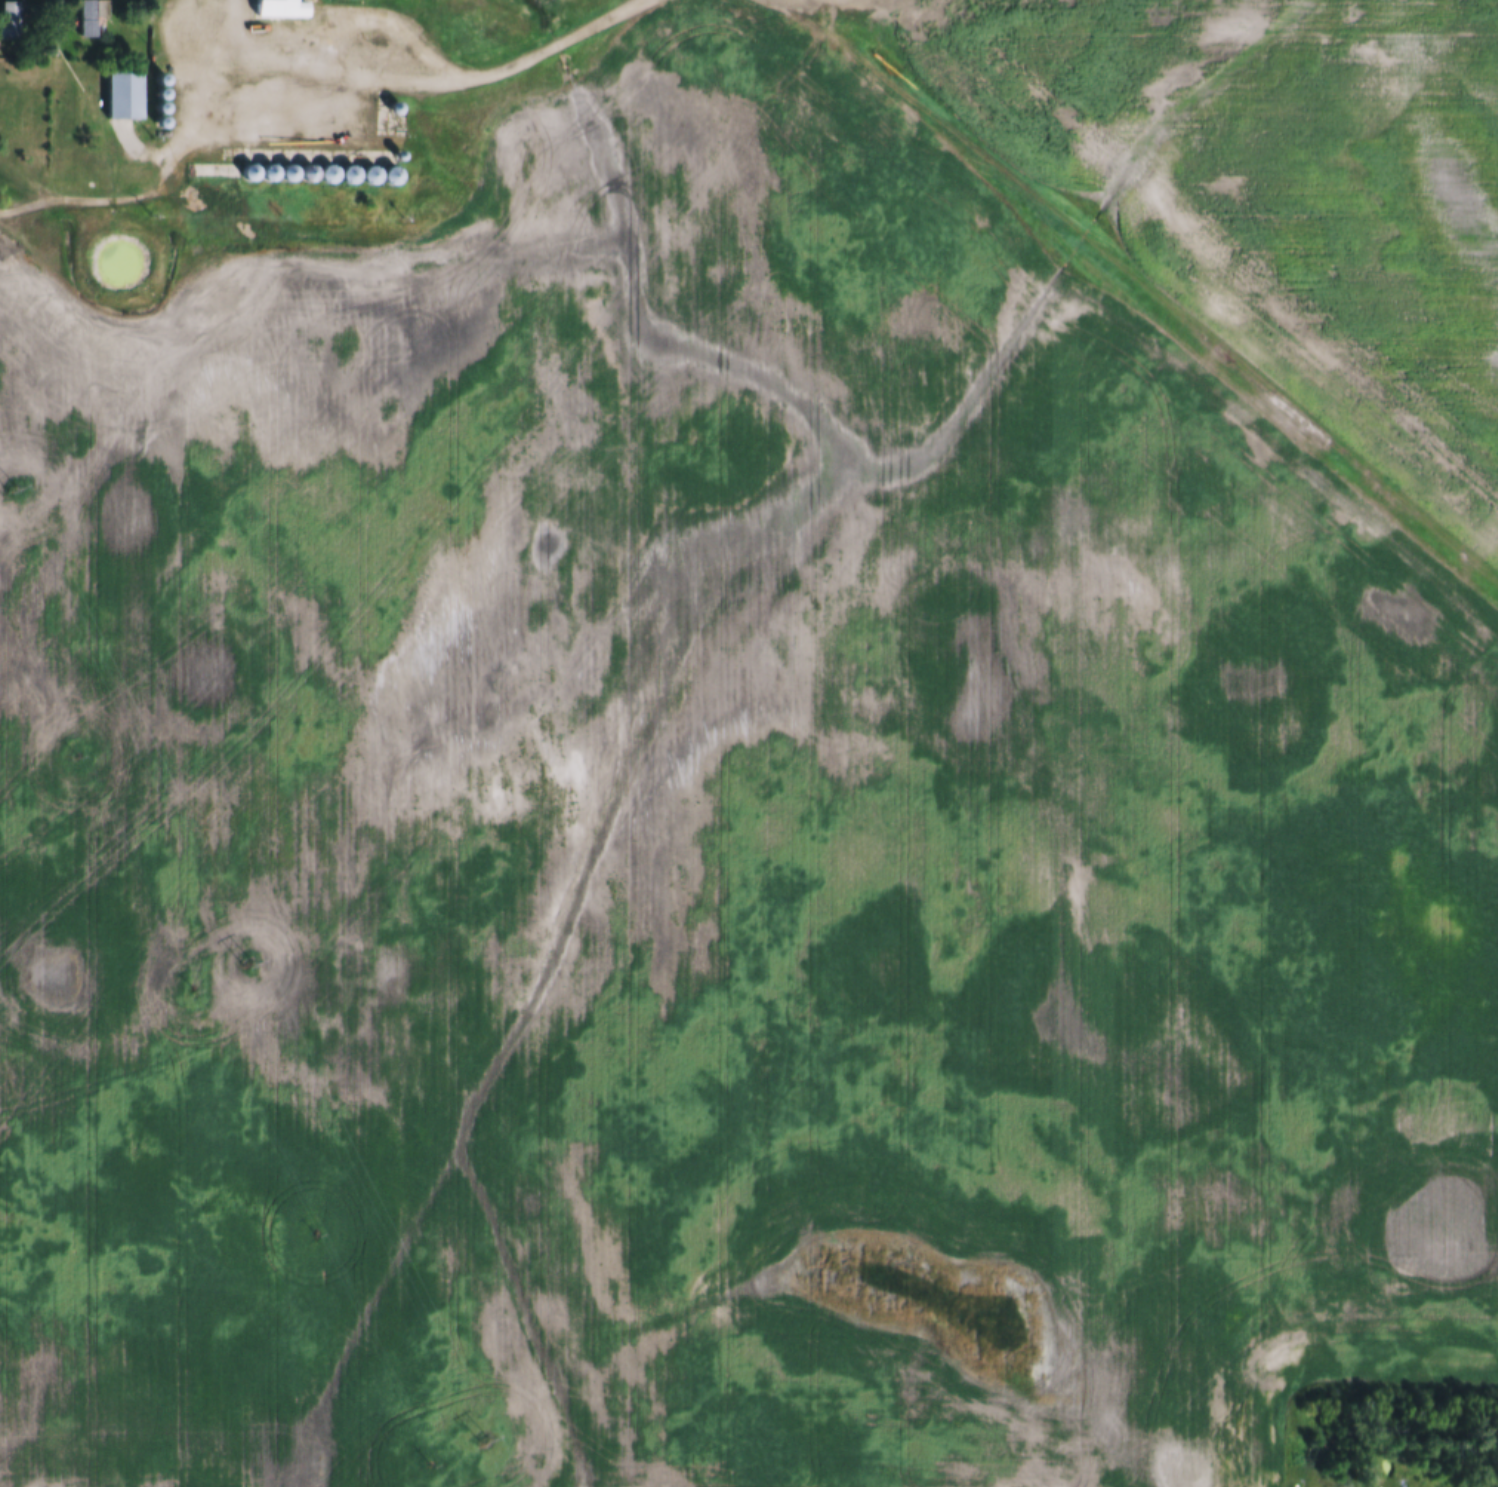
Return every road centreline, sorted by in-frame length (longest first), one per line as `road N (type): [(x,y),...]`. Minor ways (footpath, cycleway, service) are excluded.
road 1 (track): [(157,192),(123,200),(36,195),(0,213)]

